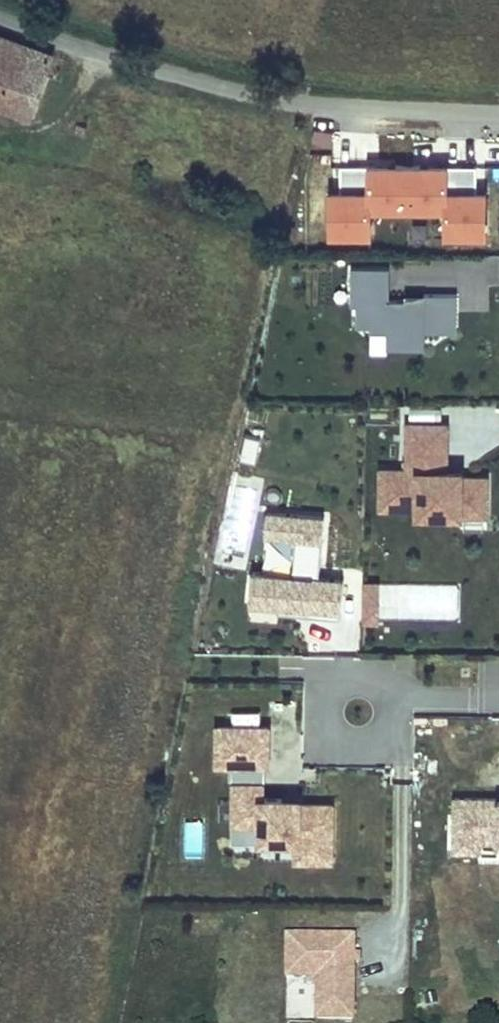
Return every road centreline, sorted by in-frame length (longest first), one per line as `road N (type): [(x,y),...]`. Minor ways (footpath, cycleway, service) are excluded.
road 1 (unclassified): [(0,16),(246,93),(324,106),(498,114)]

